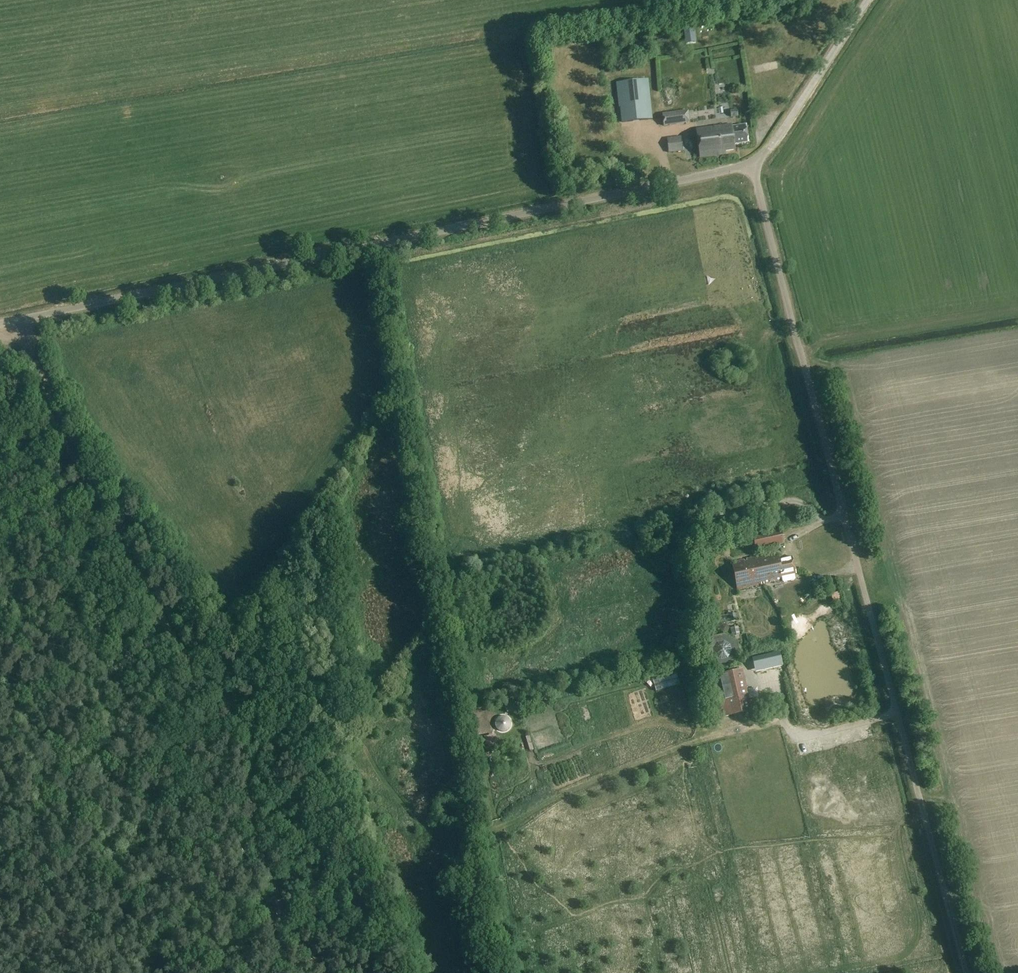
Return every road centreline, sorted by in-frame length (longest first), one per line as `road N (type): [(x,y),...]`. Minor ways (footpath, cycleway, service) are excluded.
road 1 (unclassified): [(966,972),(750,162)]
road 2 (unclassified): [(750,162),(0,324)]
road 3 (track): [(16,320),(149,595),(241,721),(257,851),(278,906),(323,972)]
road 4 (track): [(220,694),(283,700),(362,733),(434,835),(492,818)]
road 5 (unclassified): [(750,162),(775,141),(867,0)]

